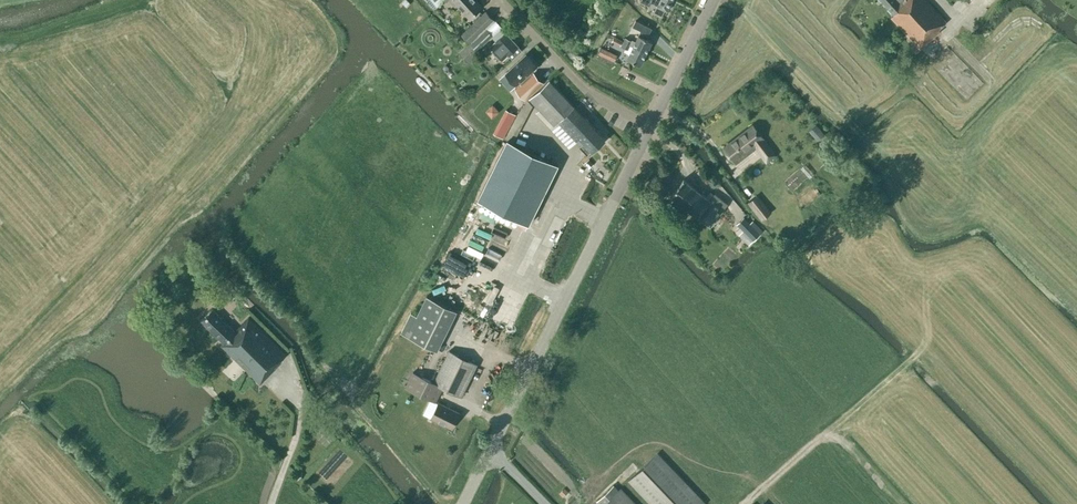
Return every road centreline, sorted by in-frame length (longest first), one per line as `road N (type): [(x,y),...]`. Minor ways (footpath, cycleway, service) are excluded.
road 1 (tertiary): [(465,503),(652,126)]
road 2 (residential): [(652,126),(581,88),(498,0)]
road 3 (tertiary): [(652,126),(715,0)]

